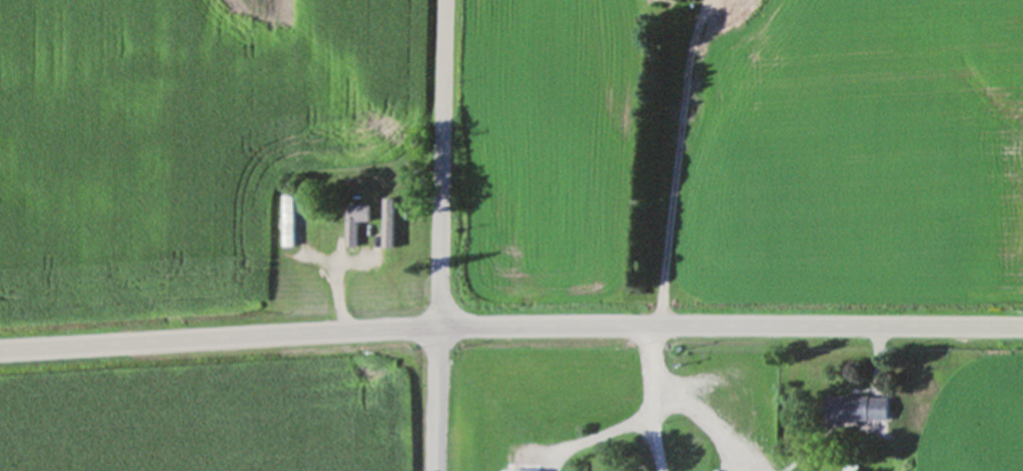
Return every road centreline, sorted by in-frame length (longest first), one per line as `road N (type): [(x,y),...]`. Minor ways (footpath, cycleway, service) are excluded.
road 1 (secondary): [(1022,326),(439,326),(0,351)]
road 2 (residential): [(436,470),(445,0)]

